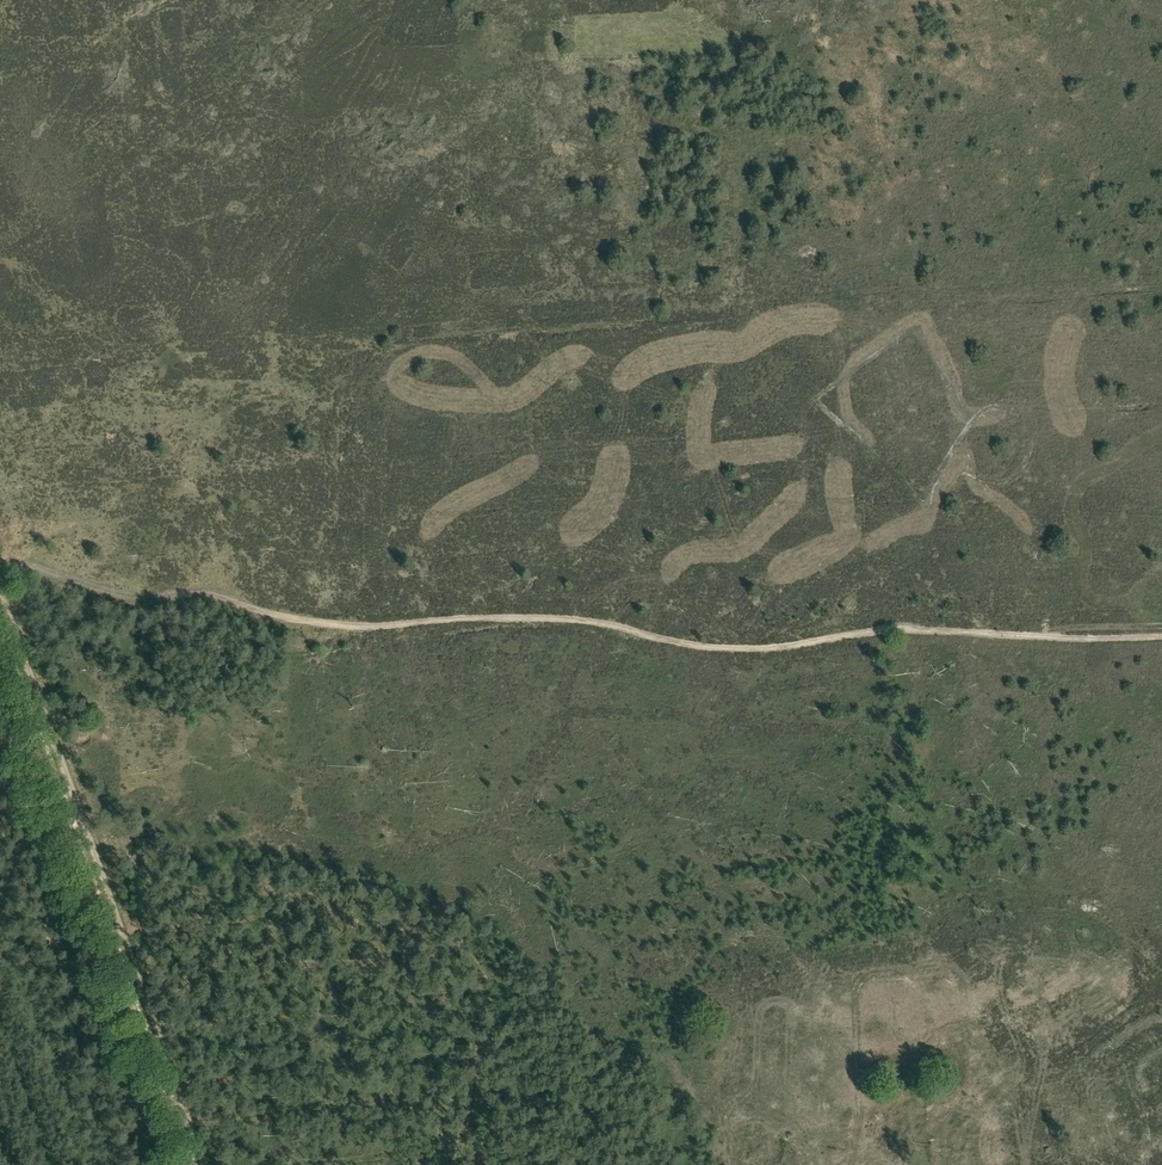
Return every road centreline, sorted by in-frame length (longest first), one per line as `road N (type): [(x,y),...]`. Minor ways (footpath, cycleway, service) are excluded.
road 1 (track): [(197,1138),(0,589)]

